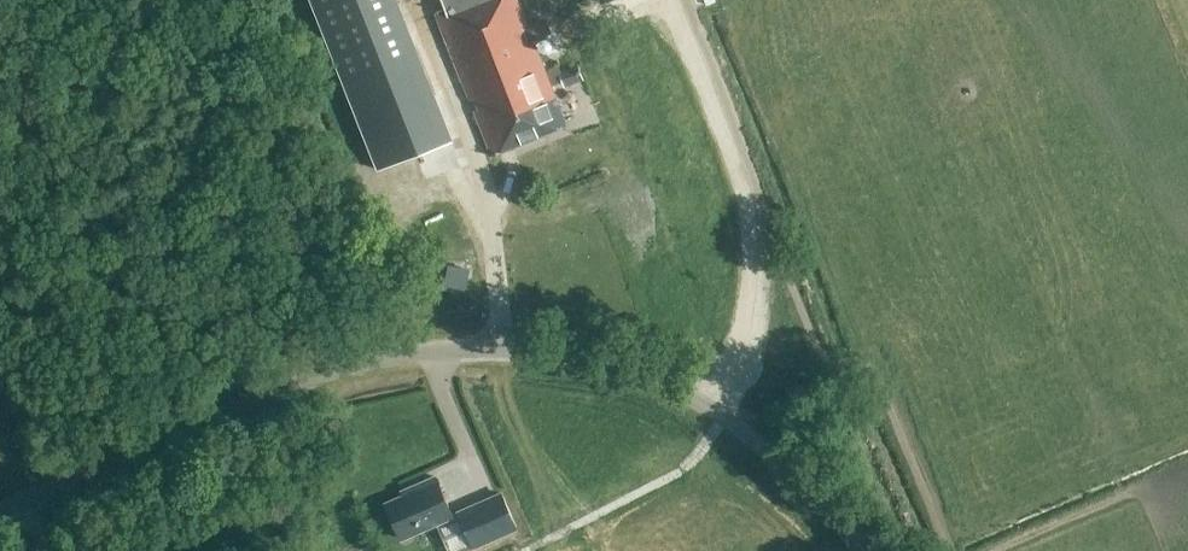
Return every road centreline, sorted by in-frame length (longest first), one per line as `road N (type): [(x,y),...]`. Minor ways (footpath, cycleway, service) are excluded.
road 1 (unclassified): [(865,550),(772,454),(688,396),(630,370),(497,350),(398,356),(316,376),(0,515)]
road 2 (track): [(722,418),(756,356),(765,226),(753,174),(687,0)]
road 3 (track): [(301,0),(386,219),(483,187)]
road 4 (track): [(722,418),(693,460),(659,487),(523,550)]

